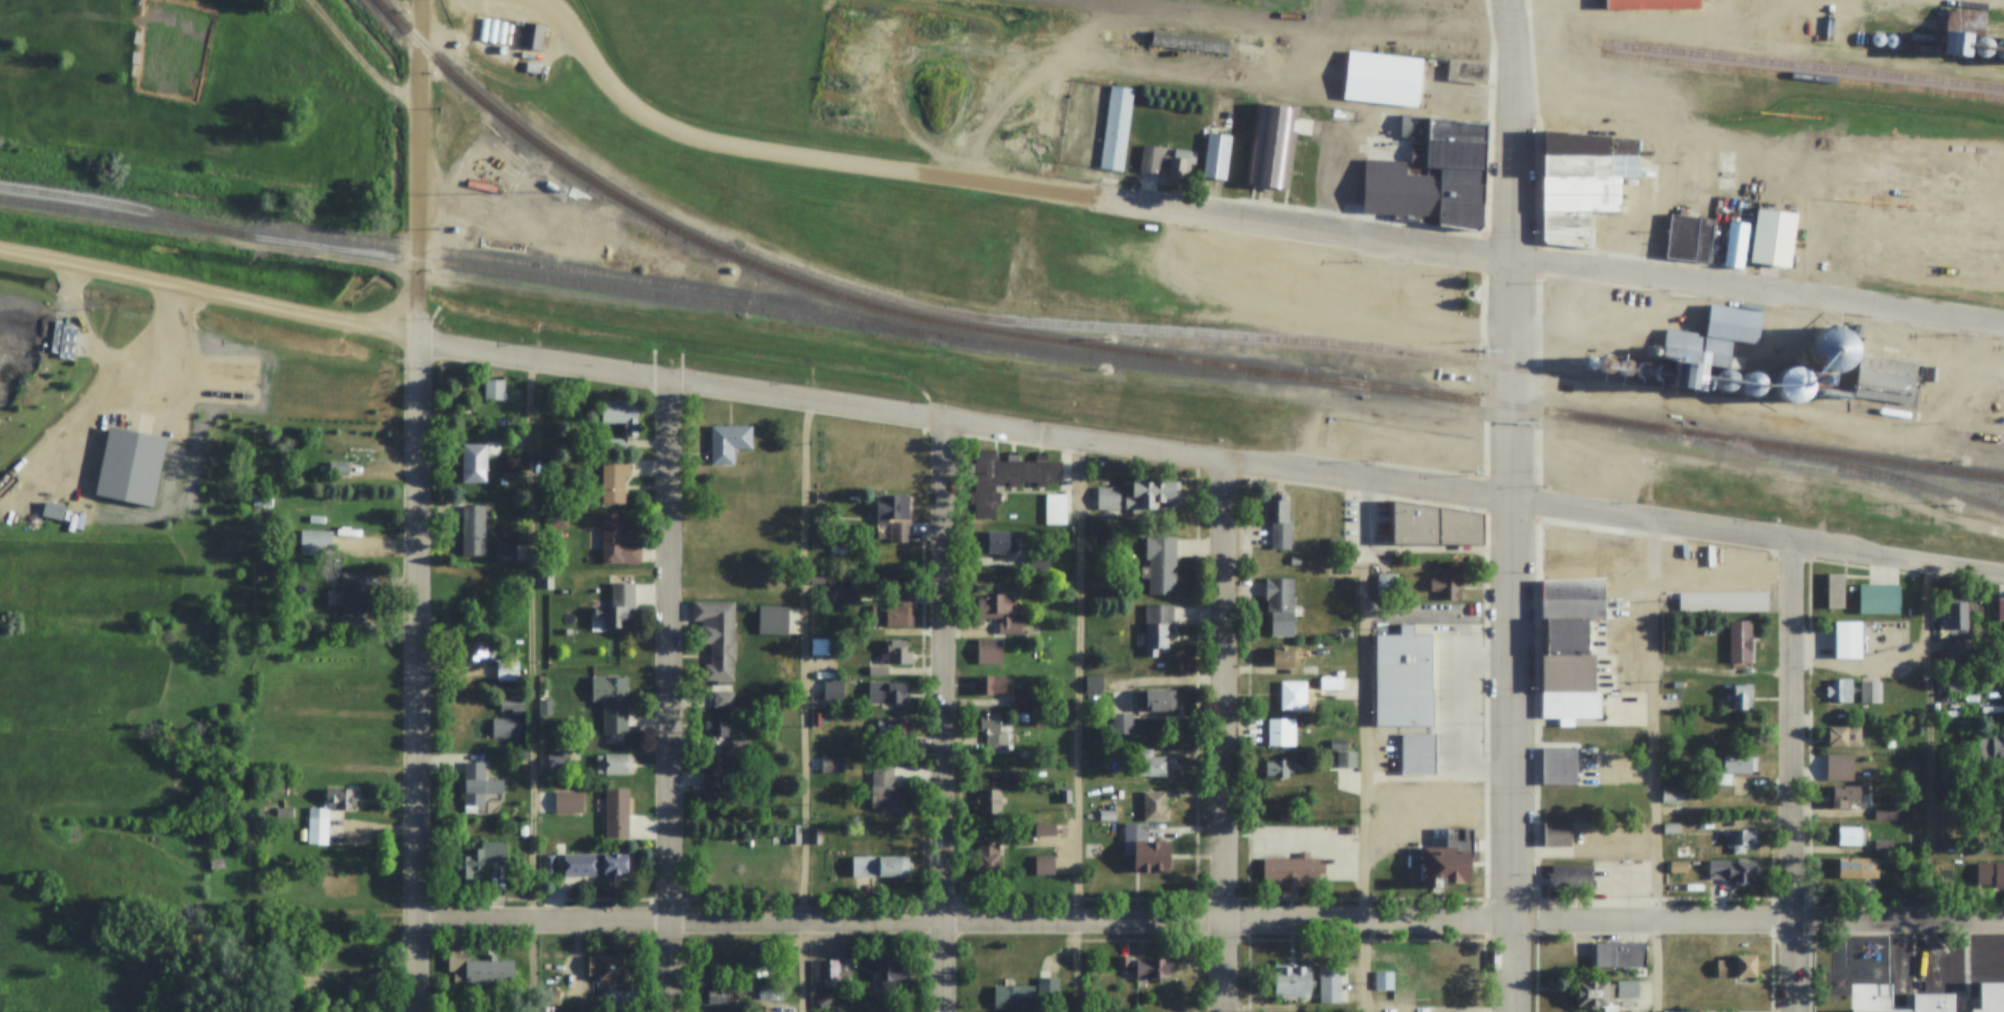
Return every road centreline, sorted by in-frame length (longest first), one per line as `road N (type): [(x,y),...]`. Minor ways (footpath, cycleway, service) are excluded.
road 1 (residential): [(1517,502),(417,340)]
road 2 (residential): [(1516,925),(423,920)]
road 3 (tertiary): [(1516,1011),(1521,137),(1506,0)]
road 4 (residential): [(422,1011),(417,340)]
road 5 (residential): [(676,1011),(673,382)]
road 6 (residential): [(1086,196),(668,136),(626,110),(562,9),(545,0)]
road 7 (residential): [(948,1011),(944,421)]
road 8 (residential): [(1229,1011),(1229,461)]
road 9 (residential): [(2003,577),(1517,502)]
road 10 (residential): [(1519,260),(2003,323)]
road 11 (residential): [(2003,924),(1516,925)]
road 12 (residential): [(1799,1011),(1797,546)]
road 13 (residential): [(1519,260),(1086,196)]
road 14 (residential): [(417,340),(0,252)]
road 15 (residential): [(417,340),(423,0)]
road 16 (track): [(1703,131),(2003,174)]

